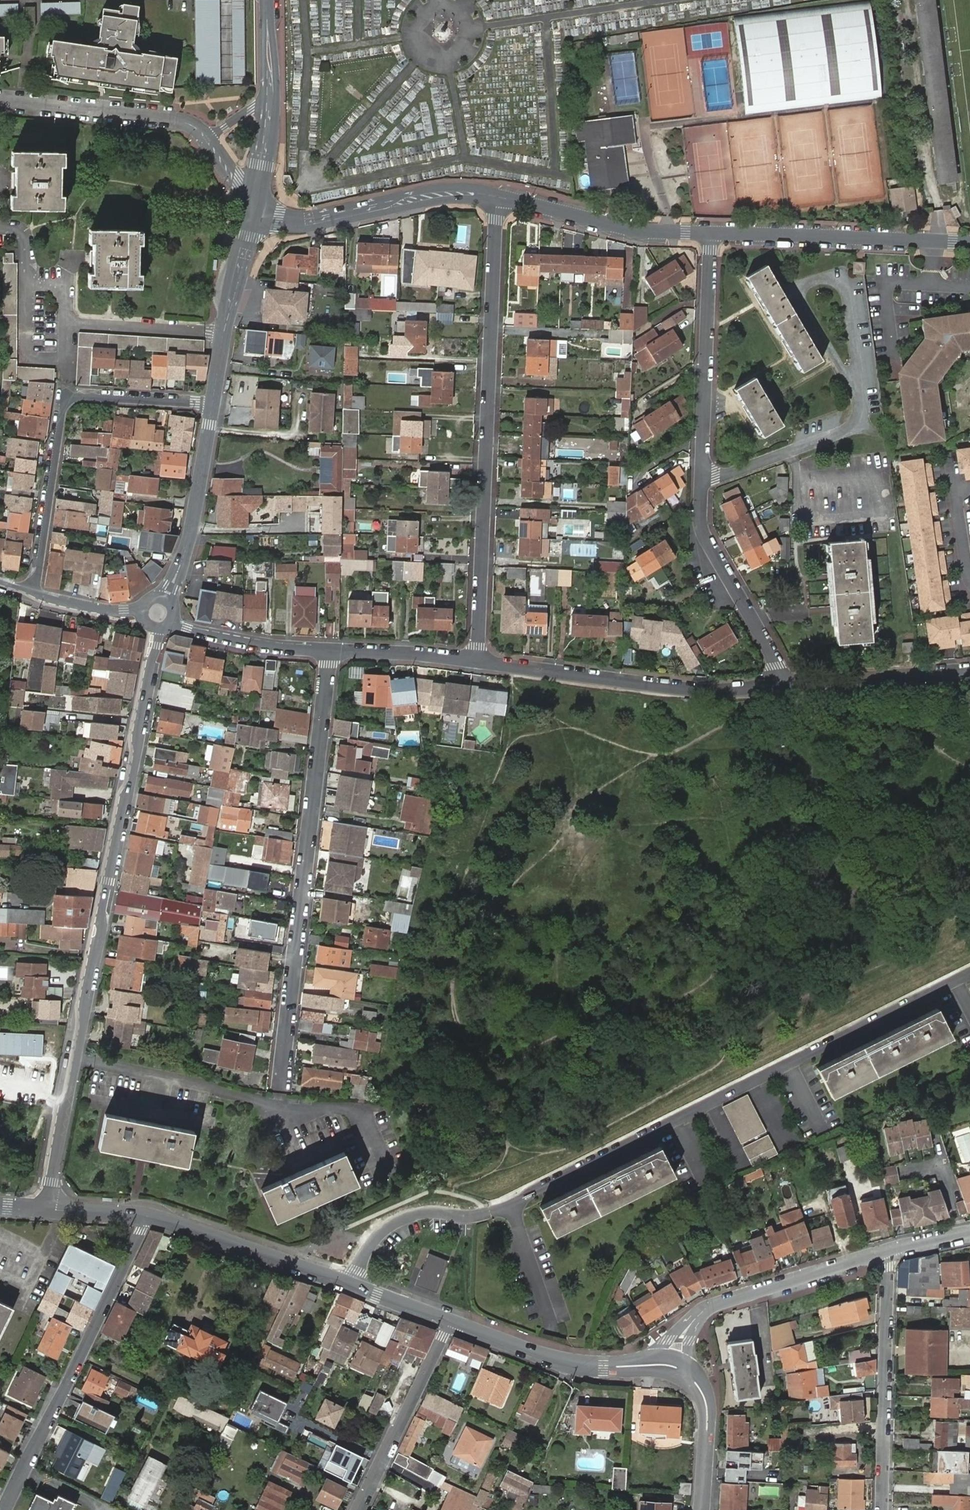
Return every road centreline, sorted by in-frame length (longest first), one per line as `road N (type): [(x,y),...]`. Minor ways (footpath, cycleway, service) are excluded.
road 1 (residential): [(49,1210),(163,626)]
road 2 (residential): [(710,233),(702,530),(784,687)]
road 3 (residential): [(499,197),(476,662)]
road 4 (residential): [(330,651),(280,1087)]
road 5 (residential): [(31,591),(61,424),(73,402),(212,405)]
road 6 (residential): [(143,1216),(450,1321)]
road 7 (residential): [(143,1216),(5,1509)]
road 8 (residential): [(476,662),(694,691),(784,687)]
road 9 (residential): [(969,243),(710,233)]
road 10 (residential): [(881,1509),(884,1252)]
road 11 (residential): [(499,197),(434,195),(304,220),(254,215)]
road 12 (residential): [(710,233),(626,230),(499,197)]
road 13 (residential): [(207,139),(176,118),(0,101)]
road 14 (residential): [(358,1509),(450,1321)]
road 15 (tertiary): [(212,405),(193,528),(165,600)]
road 16 (residential): [(884,1252),(696,1317)]
road 17 (tertiary): [(254,215),(212,405)]
road 18 (residential): [(784,687),(969,671)]
road 19 (residential): [(450,1321),(571,1364),(622,1367)]
road 20 (residential): [(170,620),(237,641),(330,651)]
road 21 (residential): [(330,651),(476,662)]
road 22 (residential): [(688,1373),(706,1406),(702,1509)]

